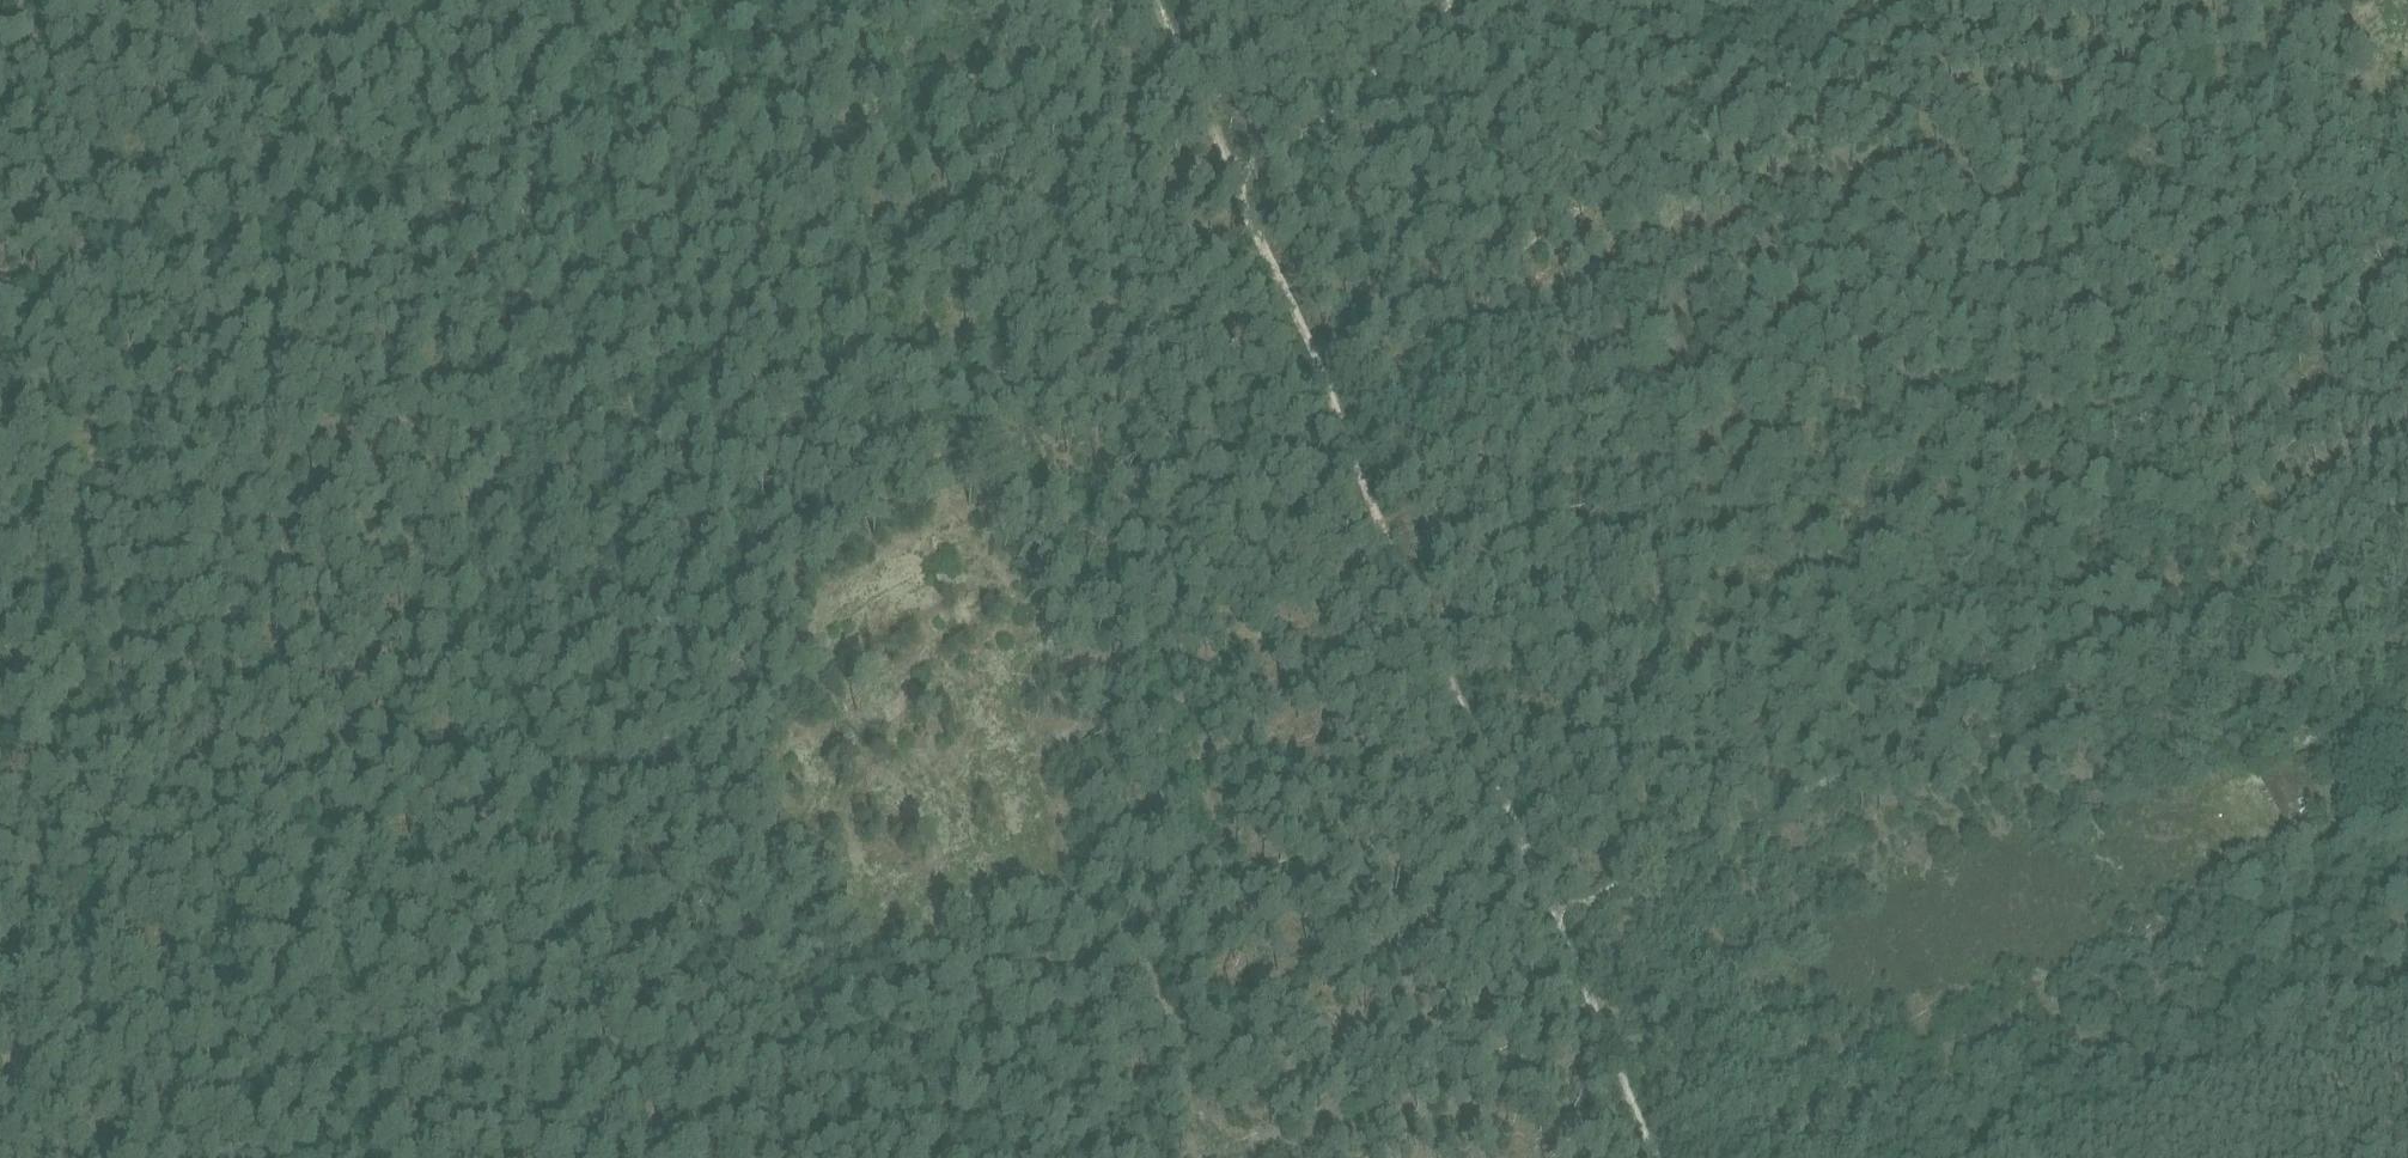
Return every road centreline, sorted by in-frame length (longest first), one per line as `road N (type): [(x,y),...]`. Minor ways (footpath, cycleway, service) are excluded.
road 1 (track): [(1237,190),(1656,1157)]
road 2 (track): [(1154,0),(1237,190)]

